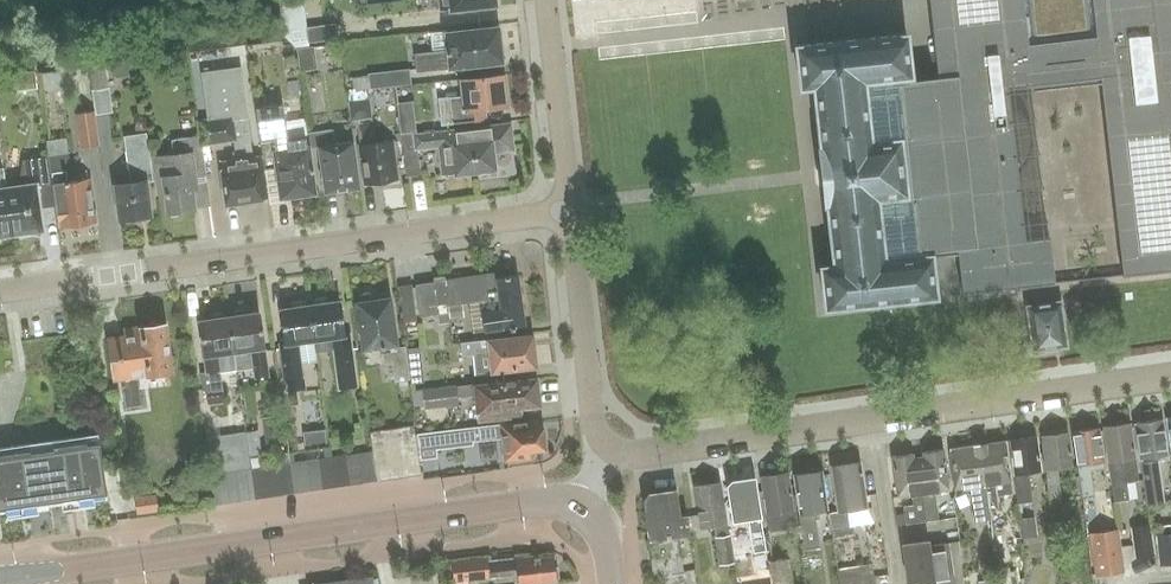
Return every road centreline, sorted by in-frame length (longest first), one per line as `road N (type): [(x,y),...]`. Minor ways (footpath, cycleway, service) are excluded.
road 1 (residential): [(599,462),(1170,379)]
road 2 (residential): [(0,295),(567,212)]
road 3 (tertiary): [(540,497),(16,576)]
road 4 (residential): [(599,462),(567,212)]
road 5 (residential): [(567,212),(549,0)]

